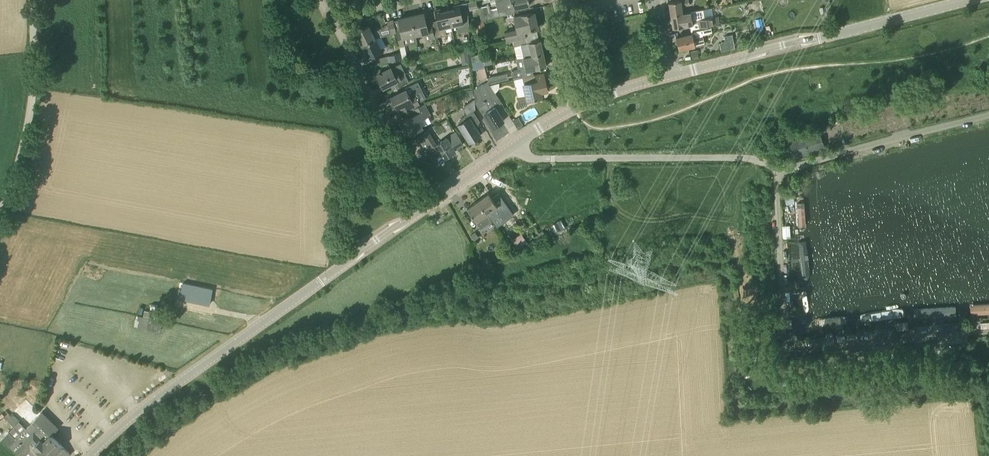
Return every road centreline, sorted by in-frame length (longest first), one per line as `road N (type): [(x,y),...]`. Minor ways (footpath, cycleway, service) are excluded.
road 1 (tertiary): [(83,455),(128,415),(420,211)]
road 2 (residential): [(988,332),(793,352),(775,170)]
road 3 (tertiary): [(669,76),(968,0)]
road 4 (unclassified): [(775,170),(753,157),(524,158),(514,146)]
road 5 (unclassified): [(0,213),(29,108),(32,0)]
road 6 (residential): [(420,211),(330,21)]

